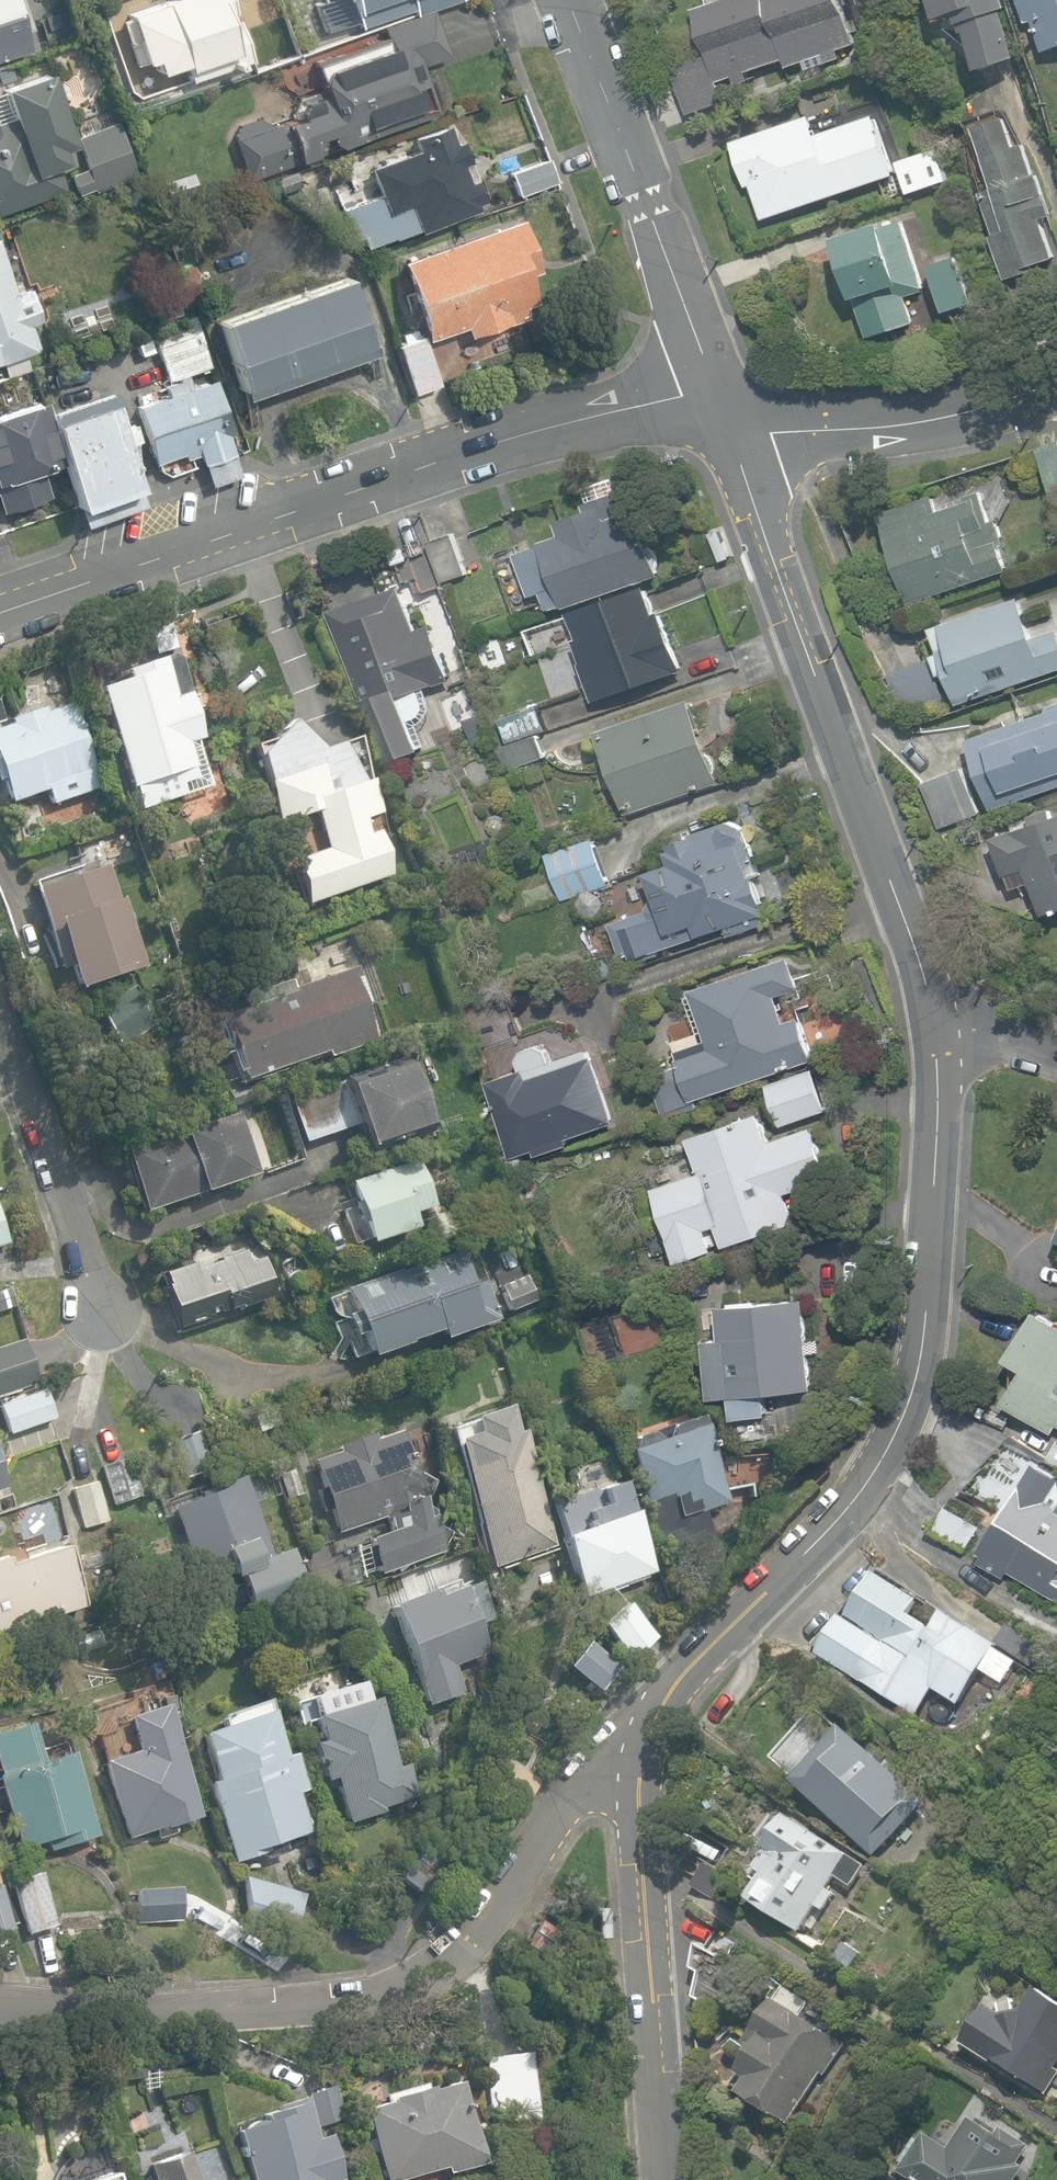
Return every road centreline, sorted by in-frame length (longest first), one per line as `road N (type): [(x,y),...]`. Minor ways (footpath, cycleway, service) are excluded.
road 1 (tertiary): [(936,1018),(931,1198),(908,1408),(872,1481),(660,1706),(642,1762)]
road 2 (residential): [(712,382),(426,466),(0,621)]
road 3 (residential): [(642,1762),(602,1768),(438,1967),(414,1984),(382,1995),(217,2009),(0,2004)]
road 4 (tertiary): [(732,444),(936,1018)]
road 5 (tertiary): [(642,1762),(666,2179)]
road 6 (tertiary): [(569,0),(712,382)]
road 7 (residential): [(1056,383),(985,408),(732,444)]
road 8 (residential): [(0,1009),(108,1320)]
road 9 (residential): [(936,1018),(1056,1052)]

